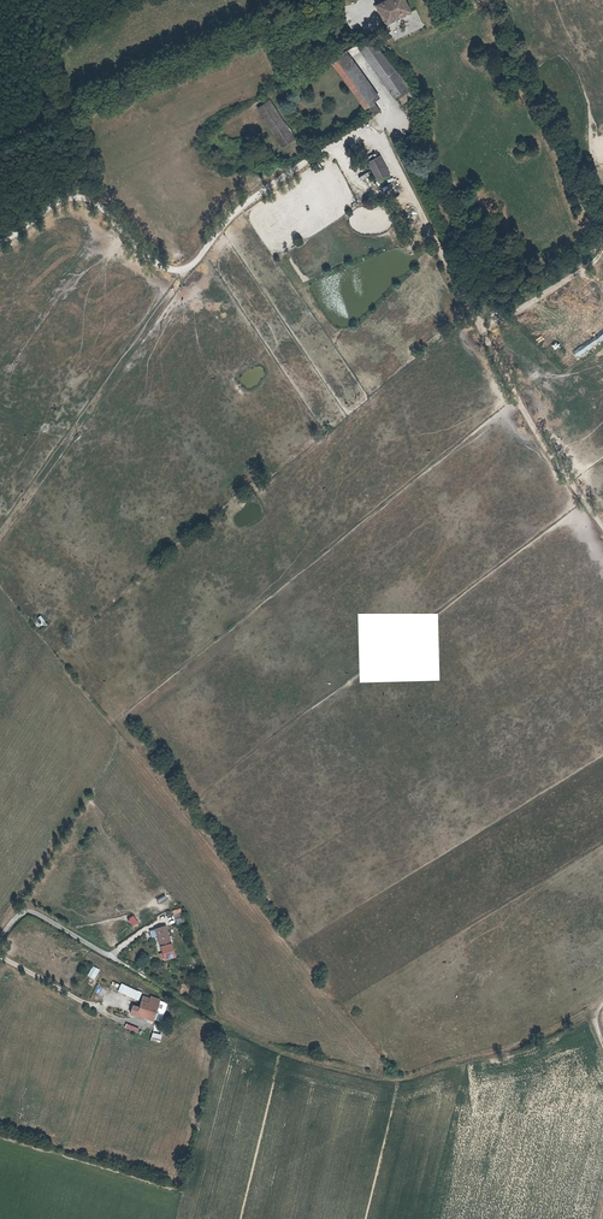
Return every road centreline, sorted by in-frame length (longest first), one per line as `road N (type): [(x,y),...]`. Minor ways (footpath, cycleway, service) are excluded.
road 1 (track): [(602,530),(534,432),(374,126)]
road 2 (track): [(599,1006),(507,1048),(395,1080),(279,1050),(166,993)]
road 3 (unclassified): [(0,240),(76,198),(93,202),(141,254),(180,271),(251,199),(374,126)]
road 4 (track): [(0,142),(249,40),(335,15)]
road 5 (unclassified): [(0,934),(18,915),(38,915),(166,993)]
road 6 (track): [(478,328),(524,309),(602,252)]

